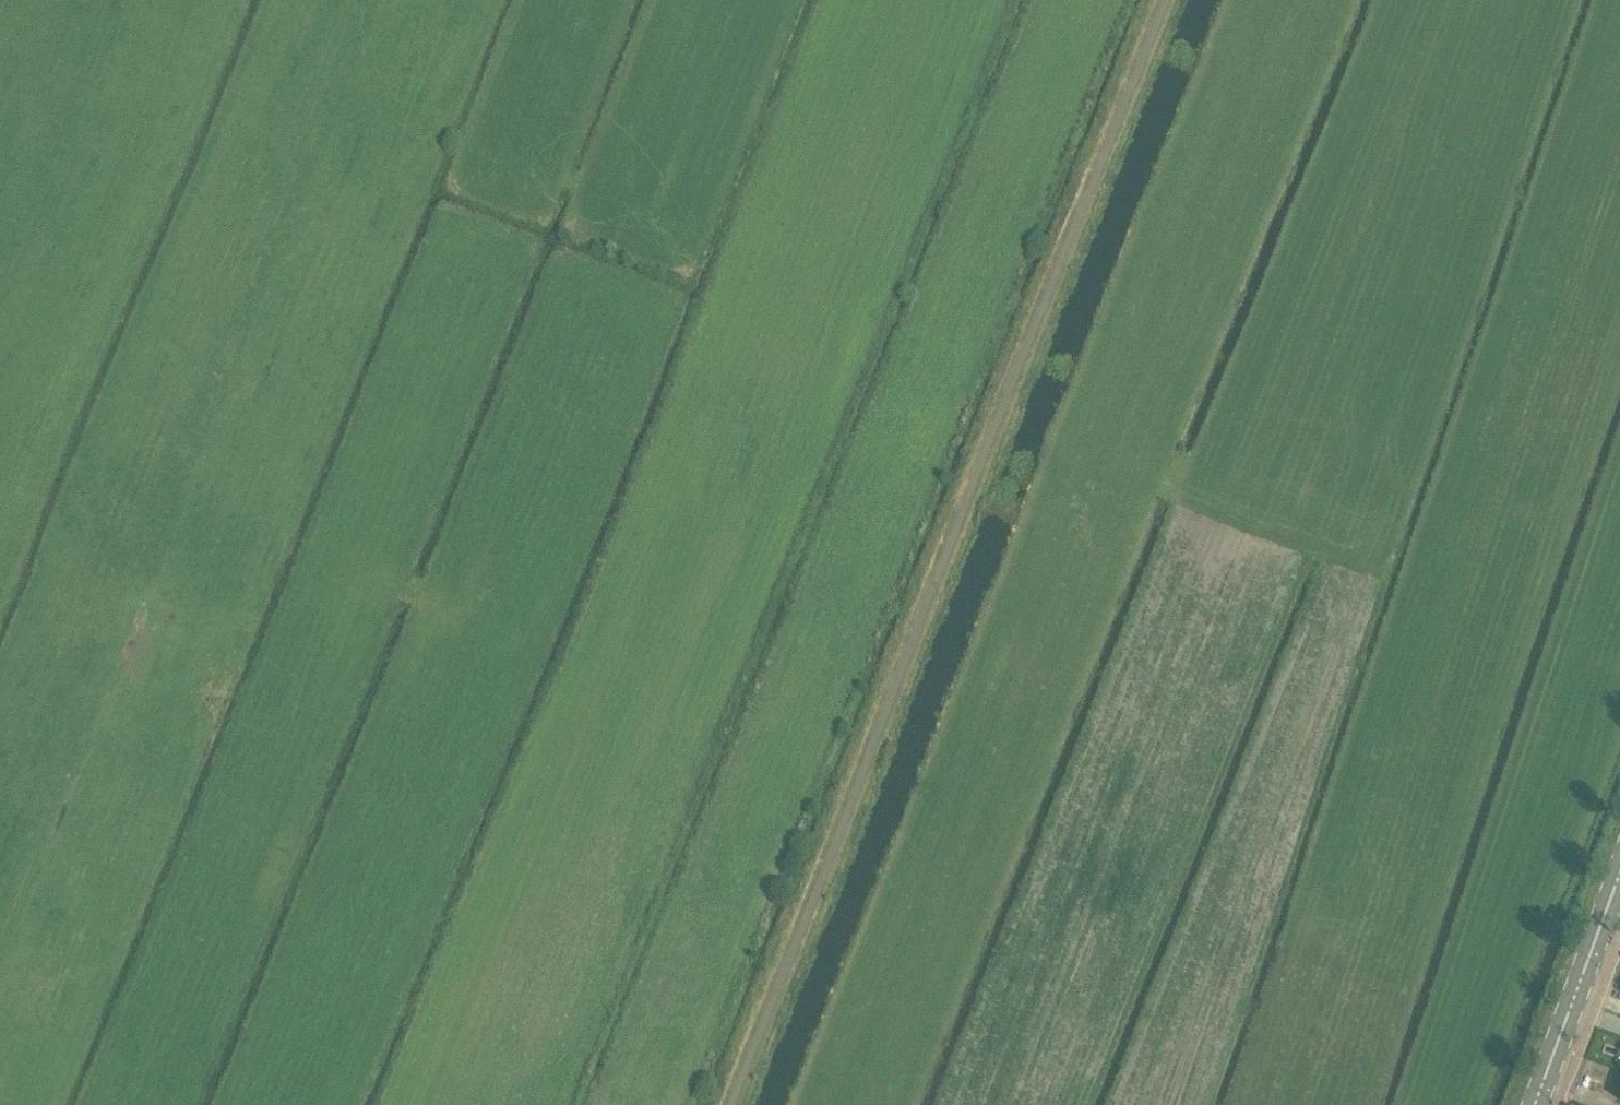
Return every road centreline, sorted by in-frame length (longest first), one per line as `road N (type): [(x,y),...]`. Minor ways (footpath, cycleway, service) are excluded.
road 1 (secondary): [(1549,1104),(1619,905)]

